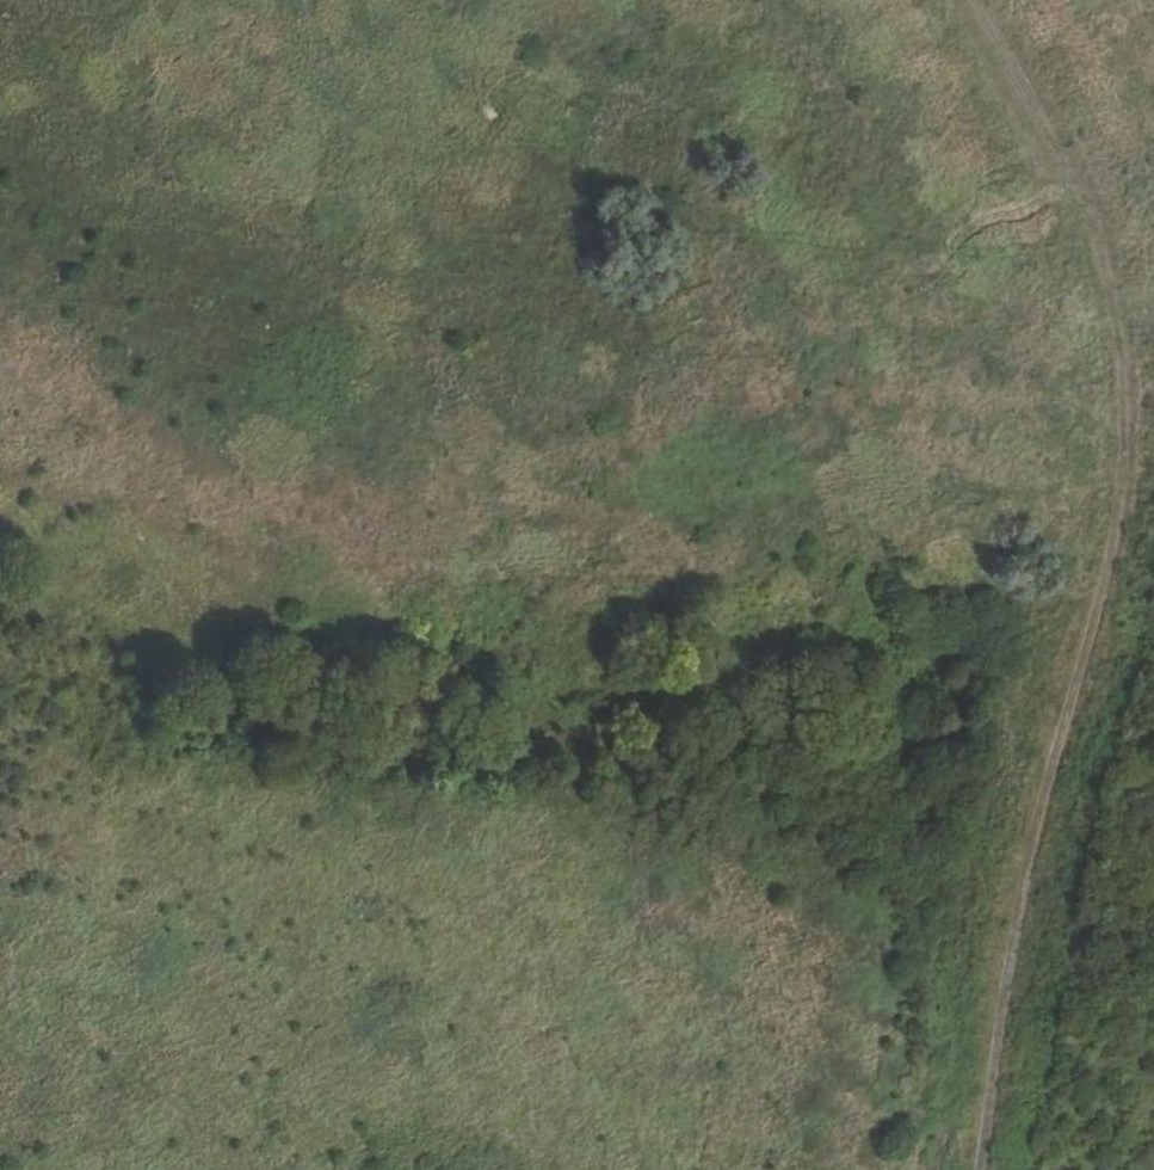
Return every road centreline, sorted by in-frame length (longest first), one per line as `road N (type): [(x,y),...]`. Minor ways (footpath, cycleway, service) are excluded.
road 1 (track): [(969,0),(1074,198),(1100,287),(1115,462),(1105,544),(1021,844),(968,1169)]
road 2 (track): [(128,1027),(16,854),(0,843)]

